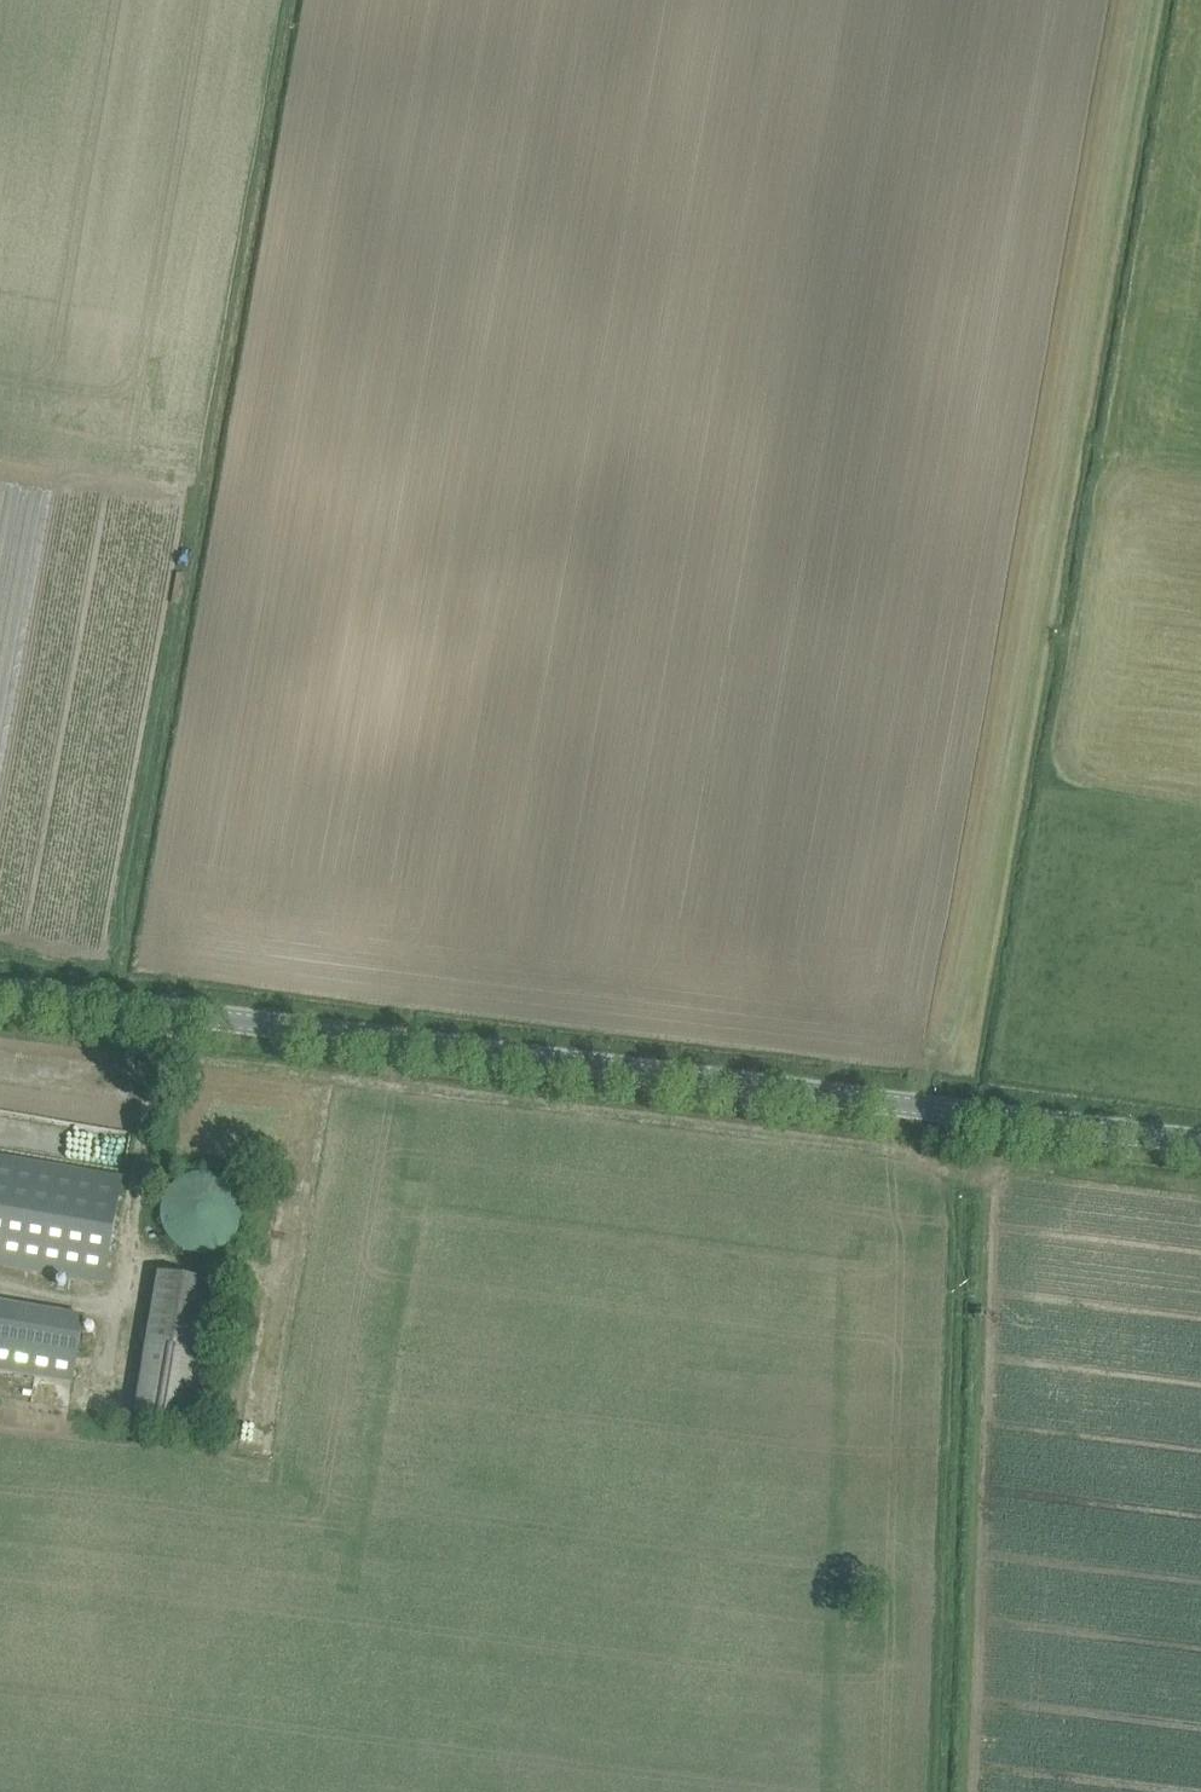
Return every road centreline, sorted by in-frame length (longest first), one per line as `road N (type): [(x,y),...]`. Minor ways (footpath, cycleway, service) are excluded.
road 1 (unclassified): [(1200,1146),(0,991)]

